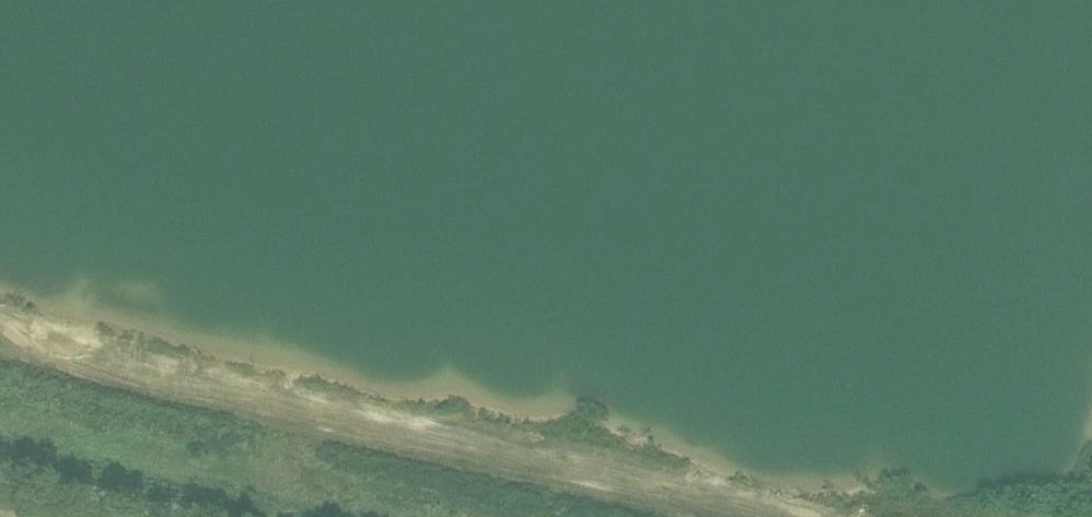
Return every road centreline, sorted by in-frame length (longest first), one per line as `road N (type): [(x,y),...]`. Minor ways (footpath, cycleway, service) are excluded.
road 1 (track): [(767,516),(142,374),(0,318)]
road 2 (unclassified): [(172,516),(0,479)]

